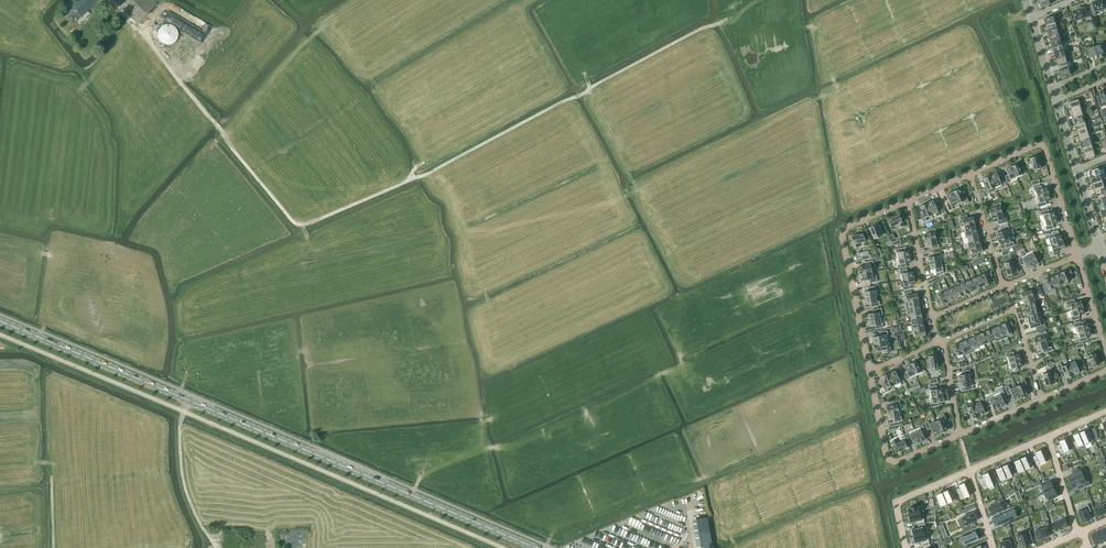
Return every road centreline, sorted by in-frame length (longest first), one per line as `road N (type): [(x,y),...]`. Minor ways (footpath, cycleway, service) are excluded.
road 1 (primary): [(537,547),(0,321)]
road 2 (residential): [(907,202),(842,232),(869,372)]
road 3 (residential): [(1076,256),(1041,146),(969,174)]
road 4 (residential): [(869,372),(890,461),(959,434)]
road 5 (residential): [(906,547),(896,501),(970,470)]

